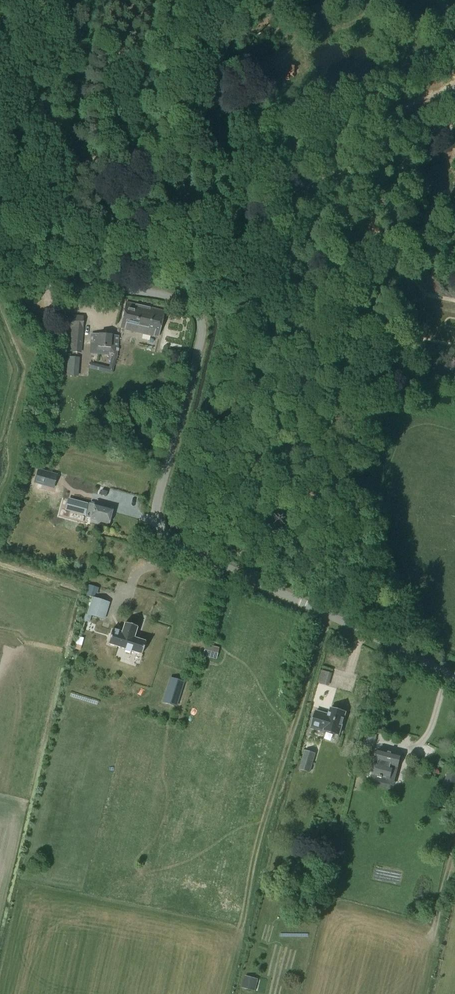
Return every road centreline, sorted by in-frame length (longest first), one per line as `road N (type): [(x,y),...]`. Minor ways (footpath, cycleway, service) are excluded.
road 1 (unclassified): [(454,677),(161,532),(159,496),(202,334),(193,310),(155,294),(0,282)]
road 2 (track): [(288,259),(170,204),(144,172),(122,162),(89,164),(0,196)]
road 3 (track): [(454,77),(391,113),(377,185),(342,210),(332,233),(288,259)]

